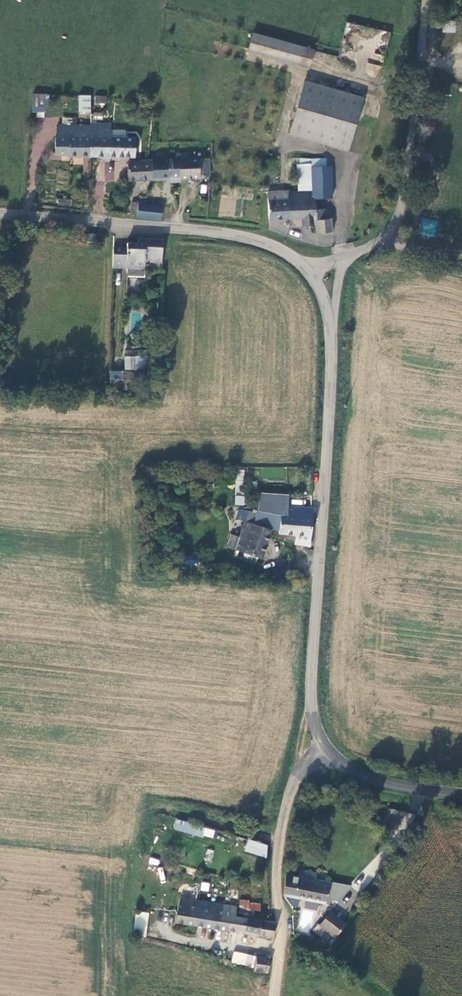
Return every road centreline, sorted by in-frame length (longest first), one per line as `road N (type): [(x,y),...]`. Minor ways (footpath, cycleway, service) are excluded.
road 1 (unclassified): [(333,308),(310,688),(323,746)]
road 2 (unclassified): [(0,213),(255,236),(309,263)]
road 3 (unclassified): [(346,260),(384,240),(399,217),(424,0)]
road 4 (unclassified): [(274,995),(281,939),(276,859),(295,777),(323,746)]
road 5 (unclassified): [(323,746),(361,775),(461,793)]

